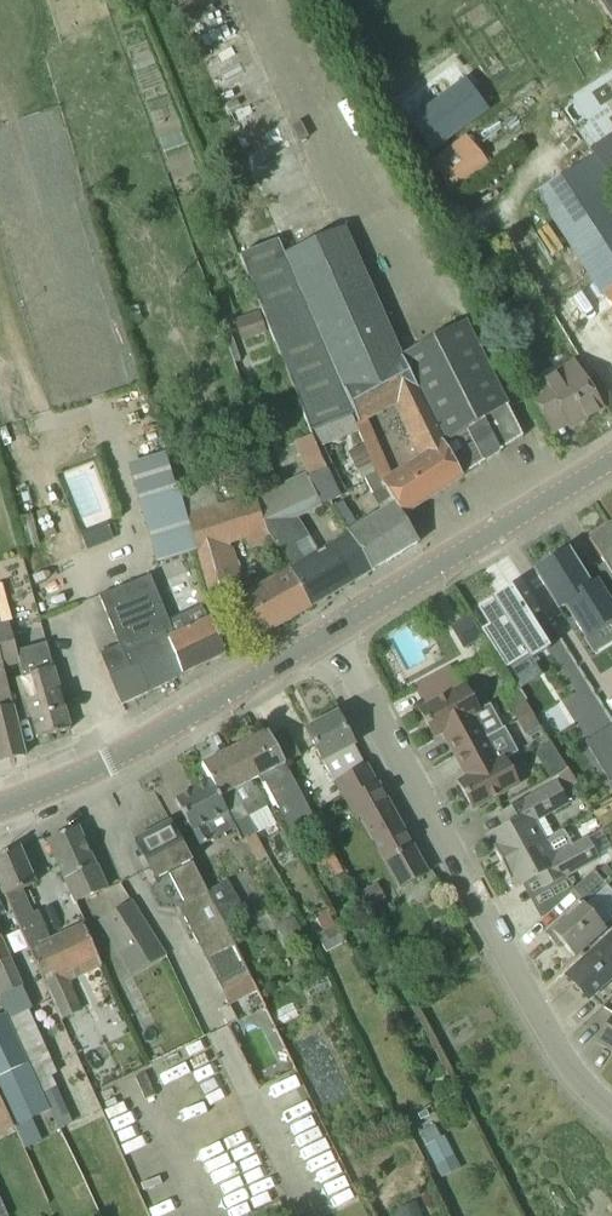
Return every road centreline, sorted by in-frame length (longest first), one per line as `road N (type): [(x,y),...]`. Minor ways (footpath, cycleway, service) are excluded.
road 1 (residential): [(611,1108),(565,1061),(331,633)]
road 2 (unclassified): [(0,807),(152,742),(331,633)]
road 3 (unclassified): [(331,633),(611,462)]

